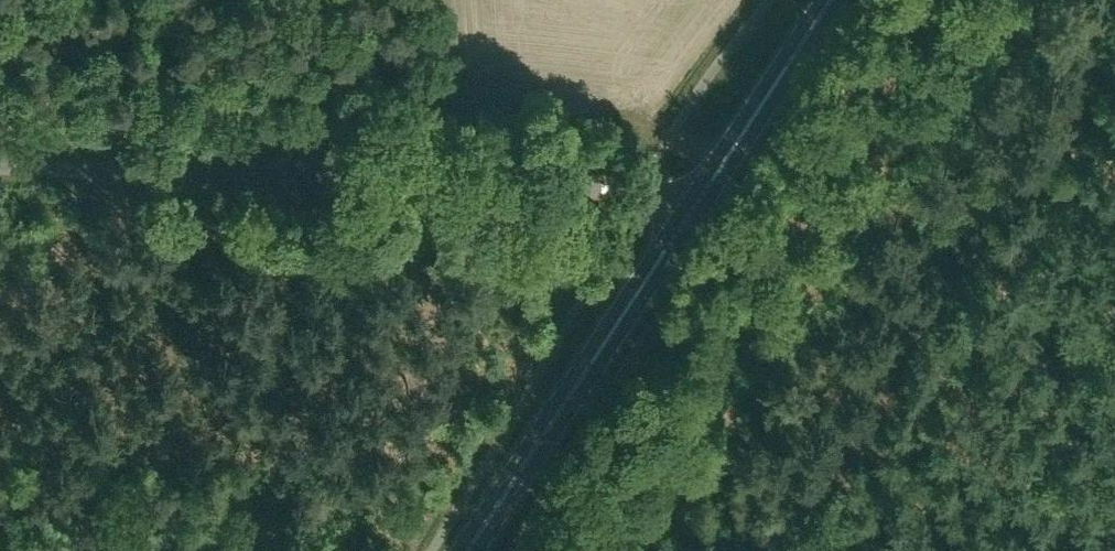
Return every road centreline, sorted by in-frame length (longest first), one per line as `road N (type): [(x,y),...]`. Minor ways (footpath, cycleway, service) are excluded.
road 1 (unclassified): [(0,166),(565,188),(685,220)]
road 2 (primary): [(471,550),(685,220)]
road 3 (primary): [(685,220),(822,0)]

